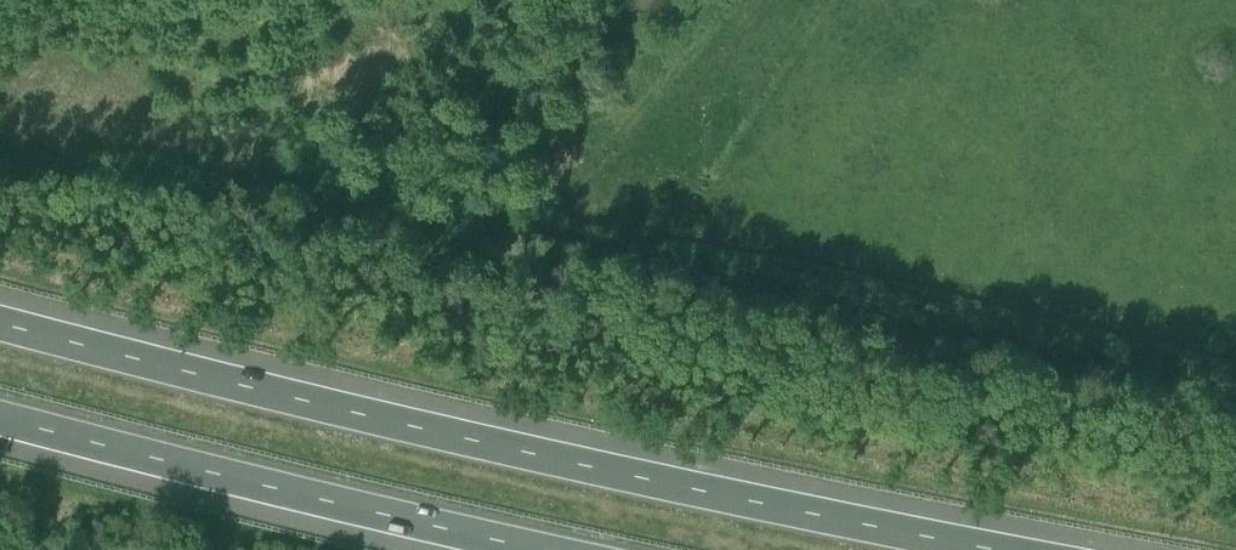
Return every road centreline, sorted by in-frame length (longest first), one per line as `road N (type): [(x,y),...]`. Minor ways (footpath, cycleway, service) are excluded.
road 1 (motorway): [(1018,549),(458,433),(0,319)]
road 2 (motorway): [(0,421),(532,549)]

